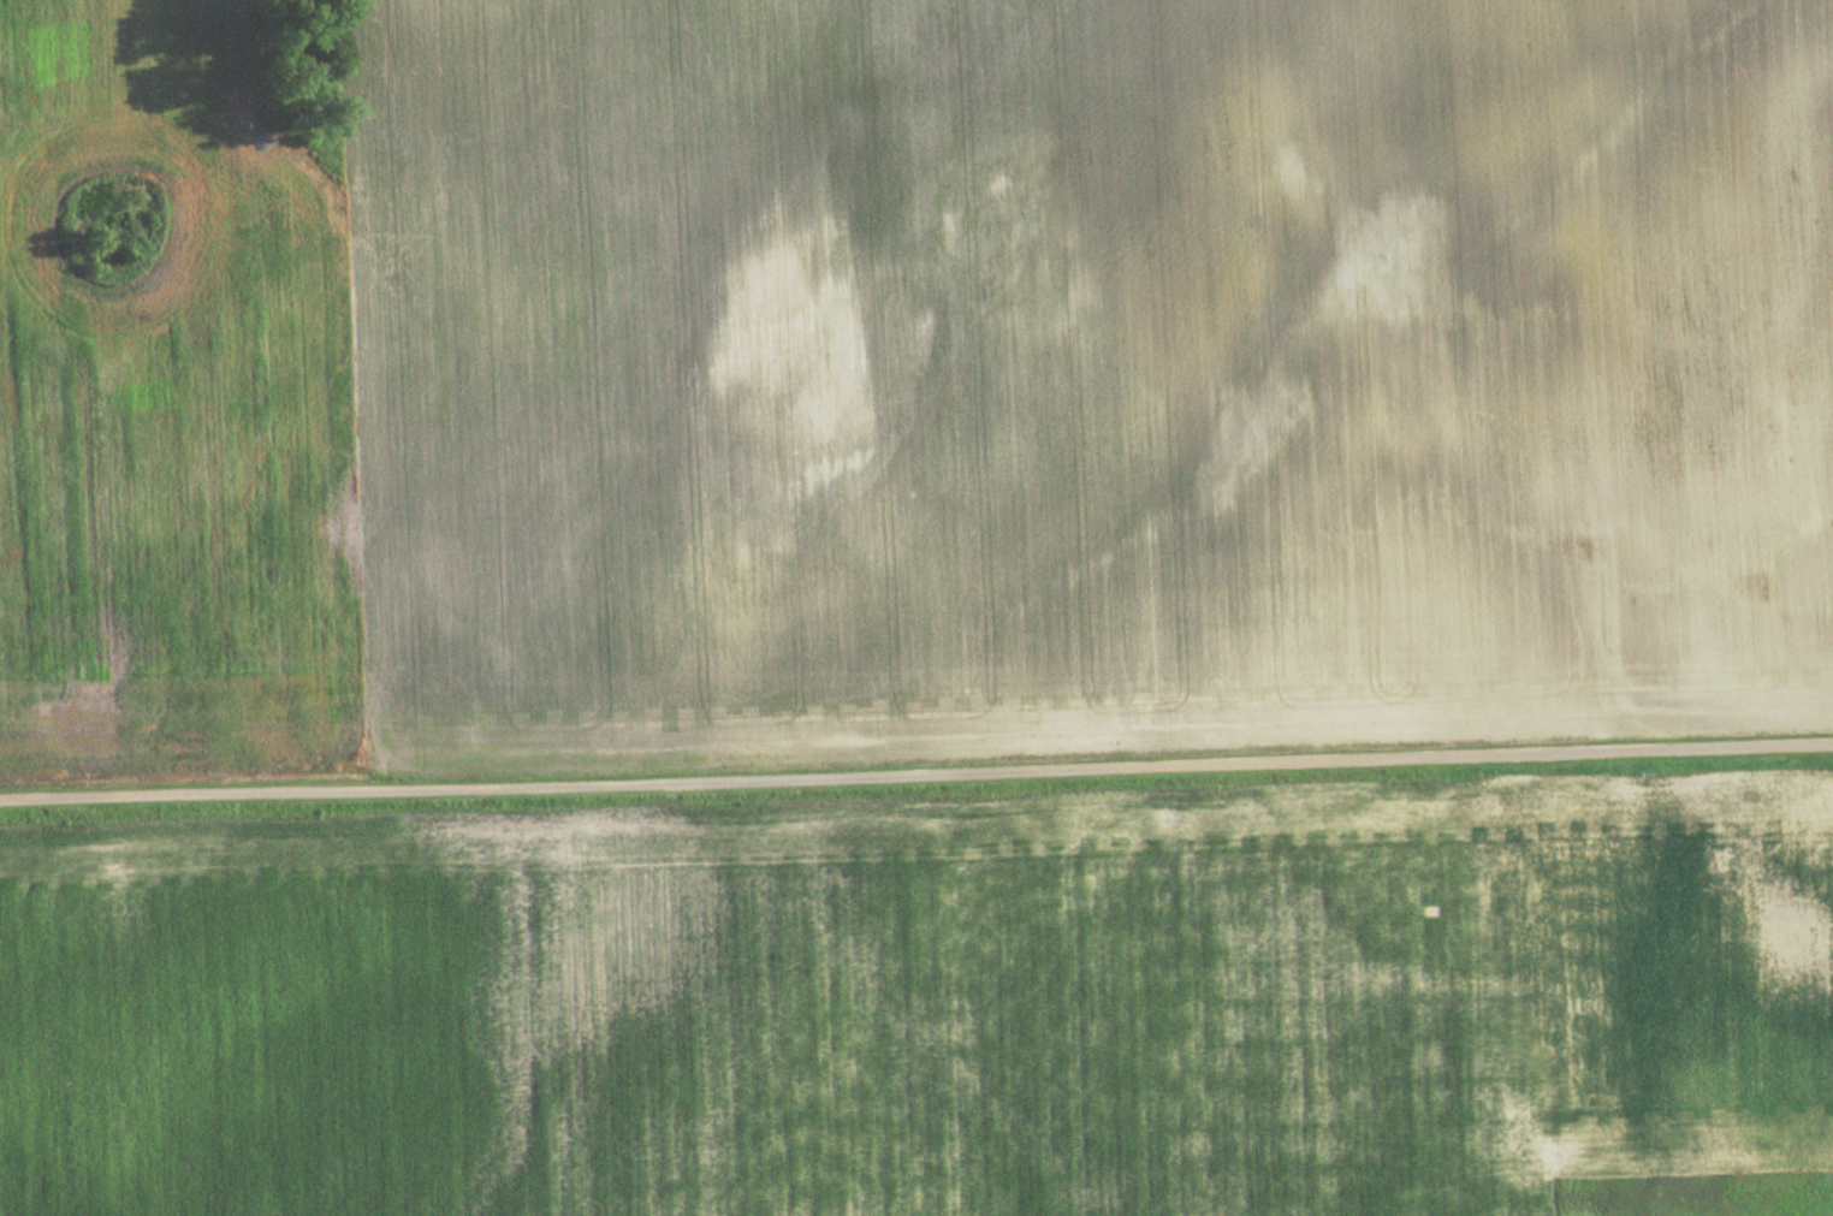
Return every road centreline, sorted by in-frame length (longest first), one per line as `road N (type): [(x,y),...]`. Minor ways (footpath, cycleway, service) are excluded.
road 1 (residential): [(0,802),(900,781),(1832,744)]

